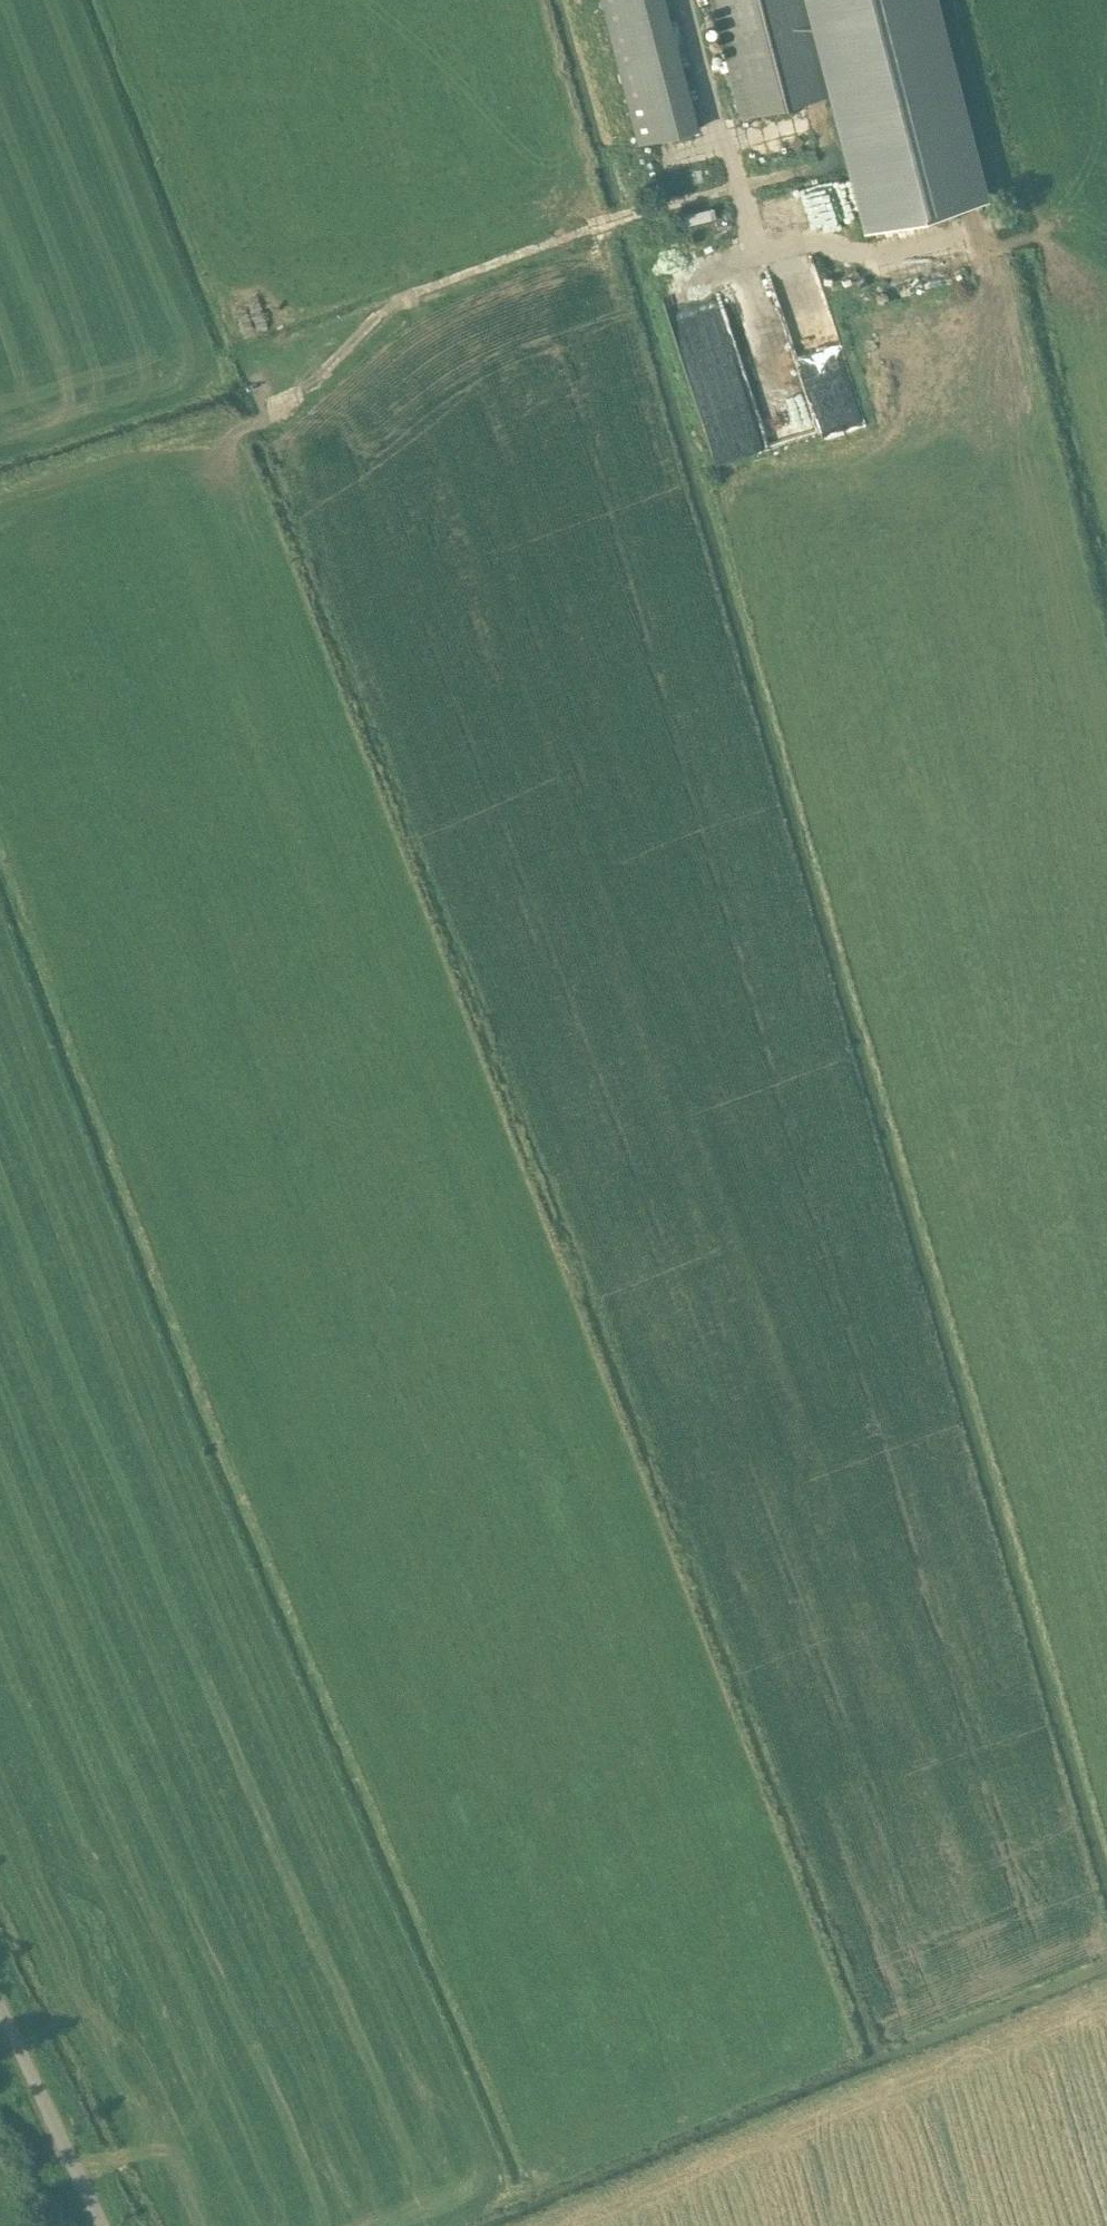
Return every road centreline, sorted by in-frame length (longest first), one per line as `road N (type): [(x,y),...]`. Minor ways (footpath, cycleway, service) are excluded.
road 1 (unclassified): [(103,2225),(0,2008)]

